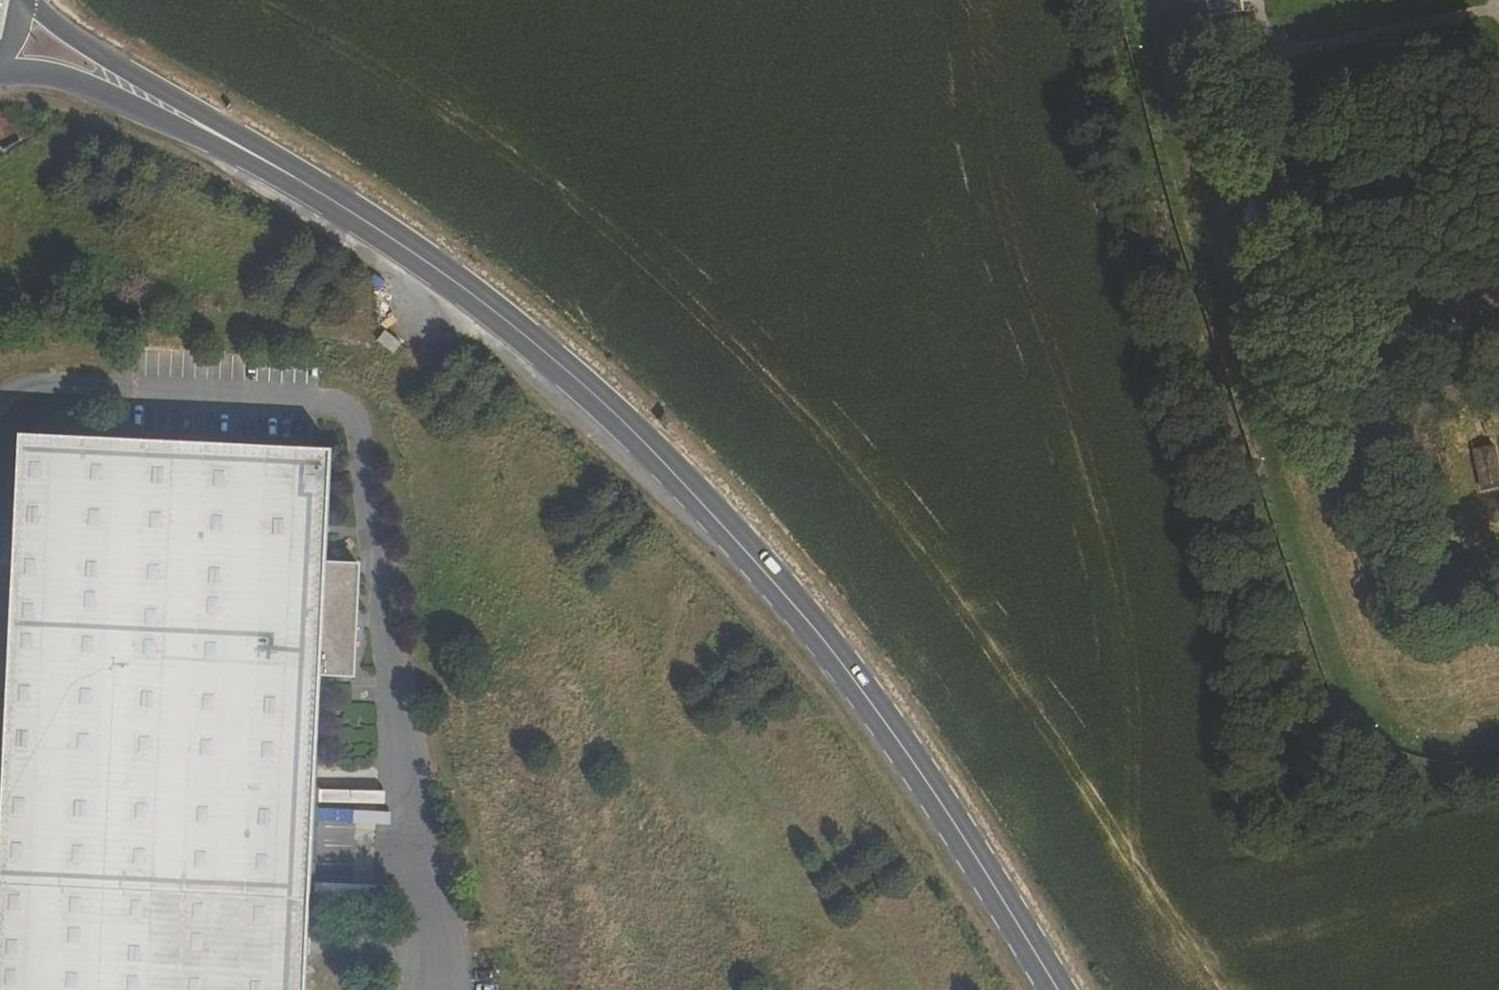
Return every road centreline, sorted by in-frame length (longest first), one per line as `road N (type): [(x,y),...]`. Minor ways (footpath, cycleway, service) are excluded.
road 1 (secondary): [(1058,989),(876,710),(675,474),(568,375),(426,264),(215,137)]
road 2 (track): [(1111,0),(1218,425),(1313,694),(1331,730),(1378,761),(1456,780),(1498,774)]
road 3 (secondary): [(215,137),(20,0)]
road 4 (secondary): [(0,63),(69,74),(215,137)]

